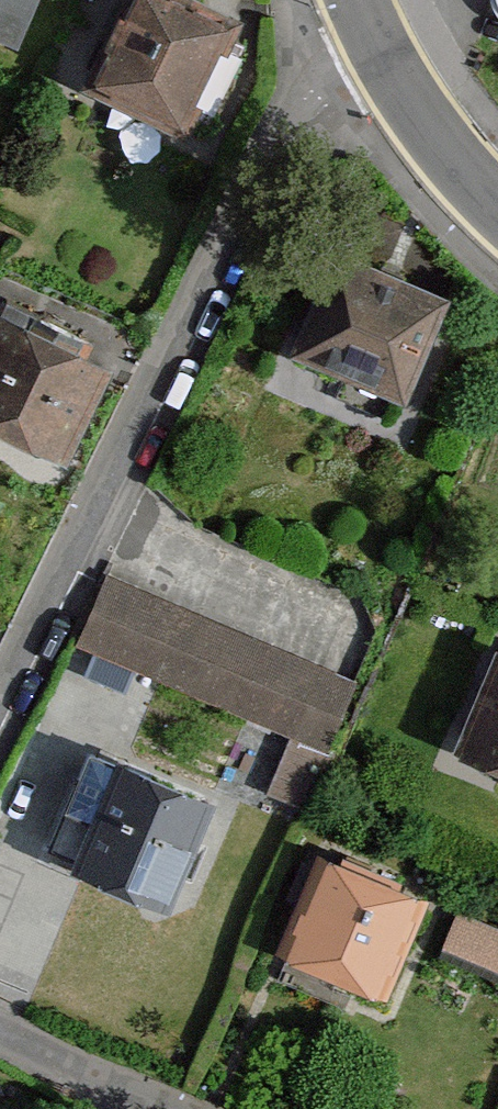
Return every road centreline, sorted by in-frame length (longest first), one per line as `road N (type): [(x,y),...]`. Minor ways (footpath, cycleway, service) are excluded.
road 1 (residential): [(0,726),(284,121),(365,38)]
road 2 (residential): [(0,1012),(215,1108)]
road 3 (tertiary): [(497,211),(436,151),(365,38)]

